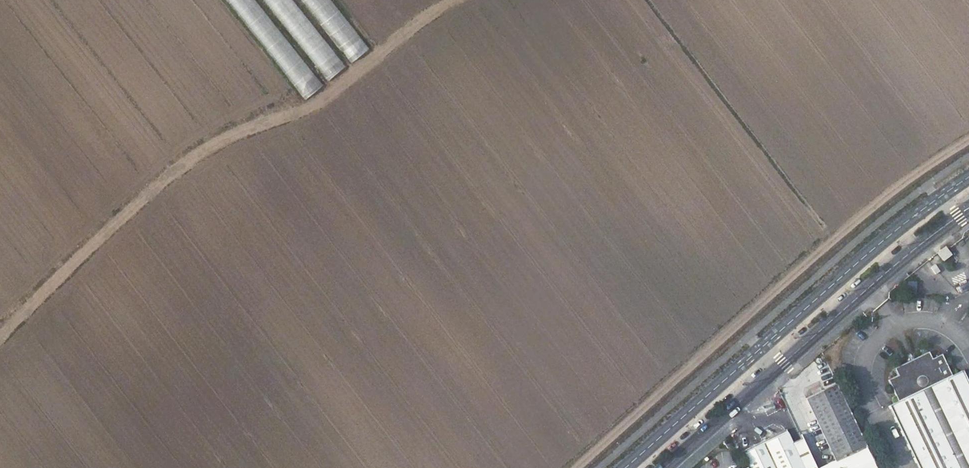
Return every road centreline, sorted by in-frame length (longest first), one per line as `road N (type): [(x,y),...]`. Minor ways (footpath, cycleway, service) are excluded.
road 1 (track): [(0,335),(171,170),(214,141),(314,106),(452,0)]
road 2 (secondary): [(664,467),(968,208)]

